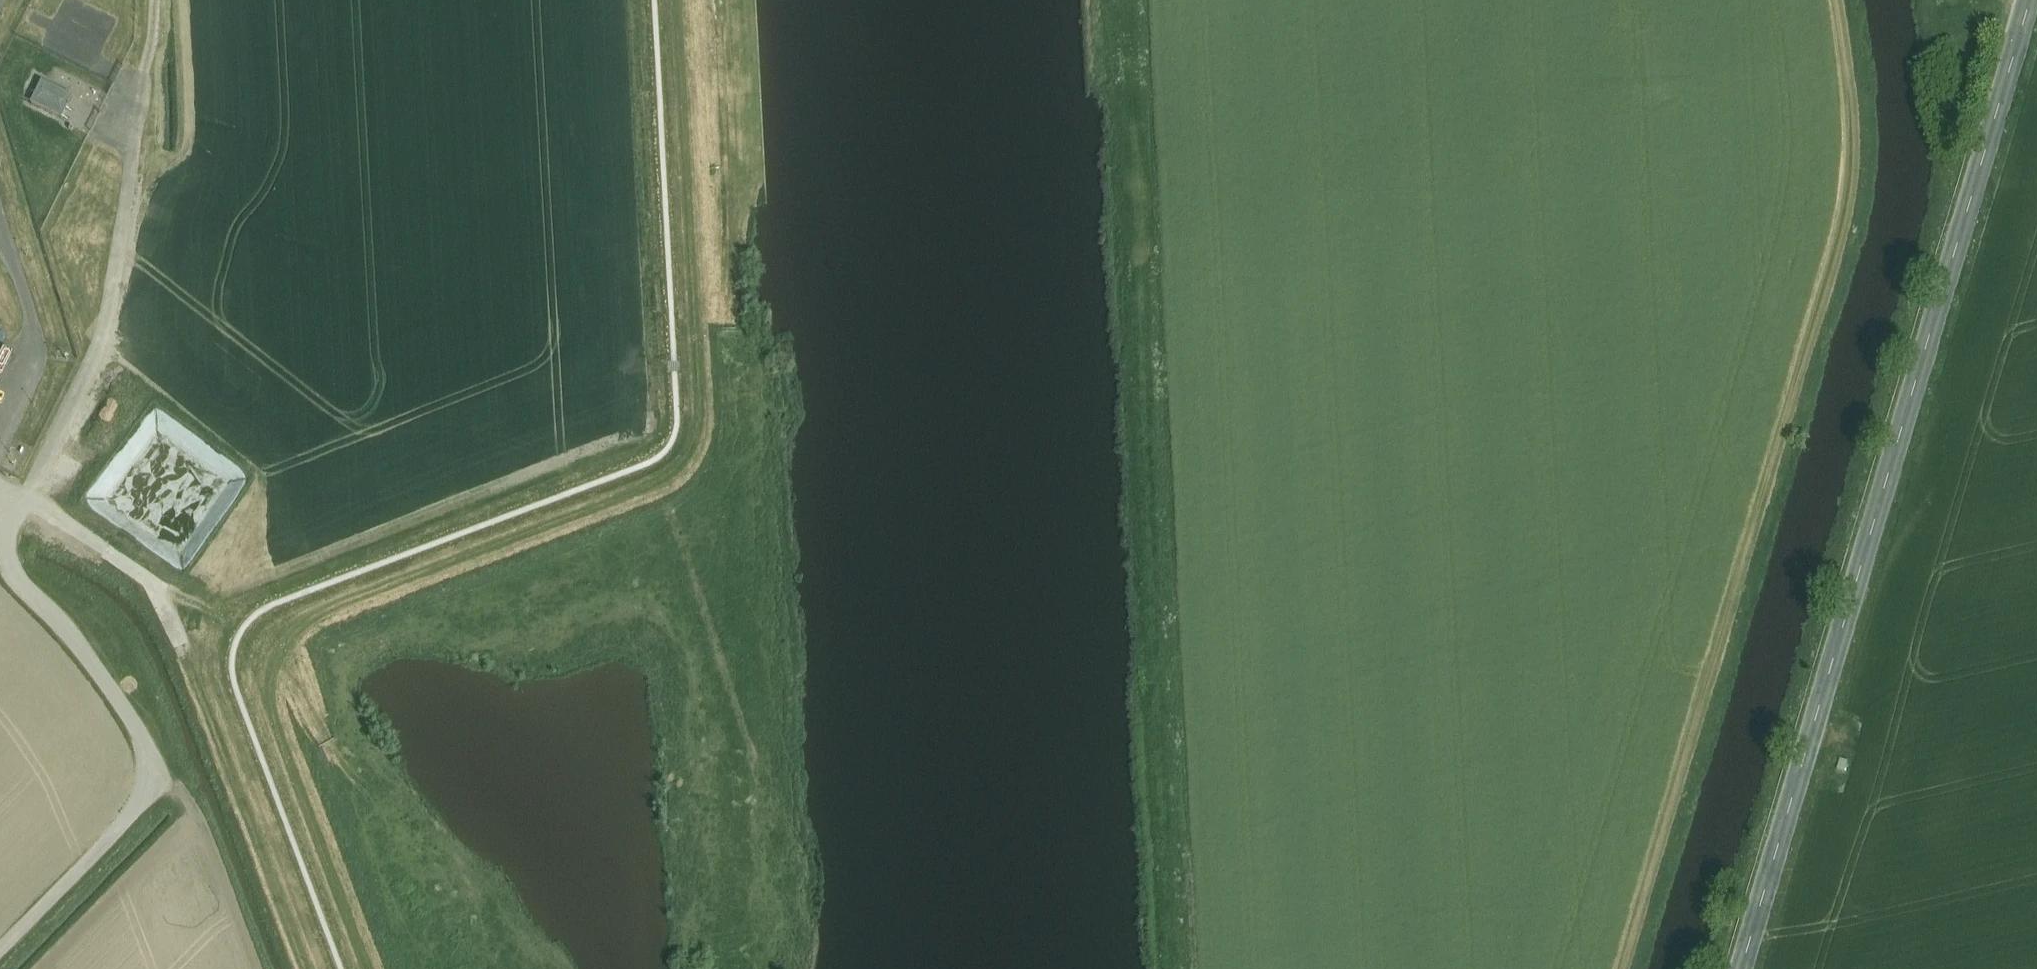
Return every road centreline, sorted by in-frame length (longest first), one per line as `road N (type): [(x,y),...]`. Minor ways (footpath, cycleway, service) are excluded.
road 1 (tertiary): [(2032,0),(1741,968)]
road 2 (unclassified): [(0,951),(124,825),(153,774),(141,732),(88,654),(13,570),(0,533)]

